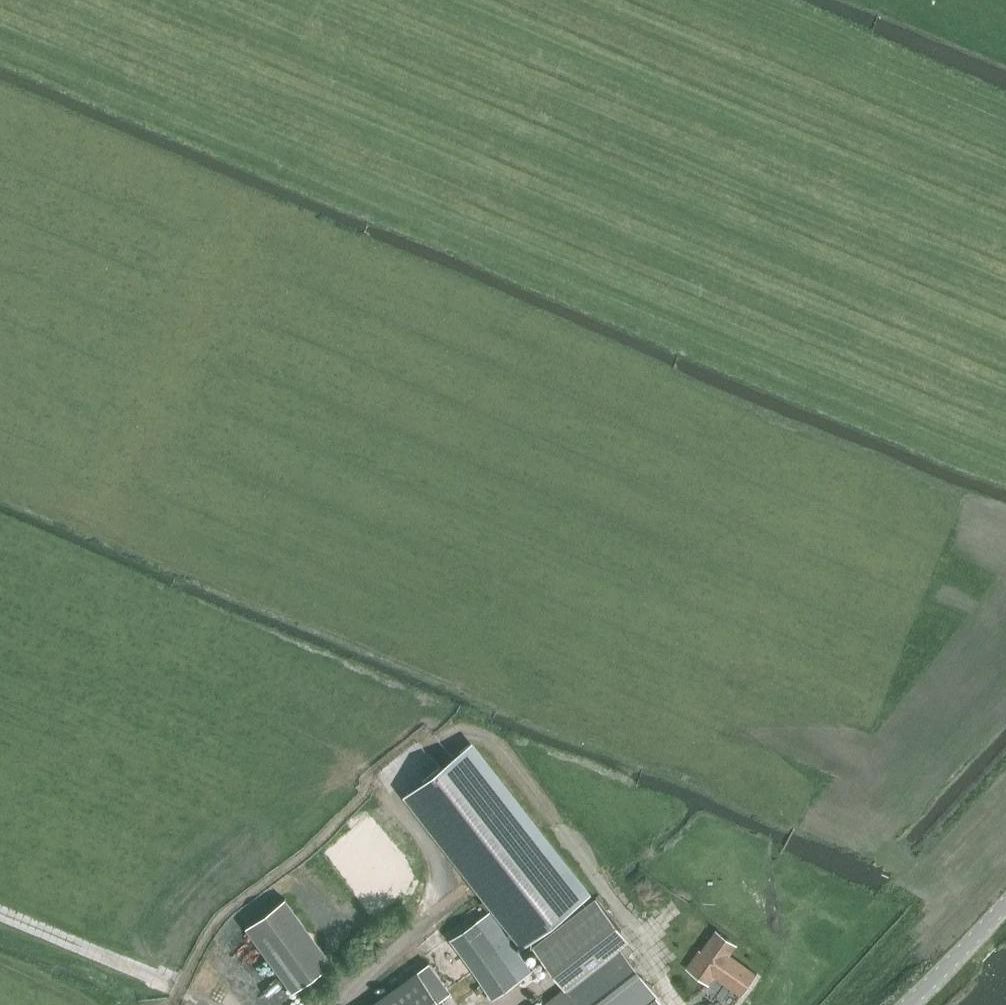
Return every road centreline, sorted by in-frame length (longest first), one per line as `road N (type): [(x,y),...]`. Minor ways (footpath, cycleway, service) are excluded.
road 1 (unclassified): [(908,1004),(1005,906)]

